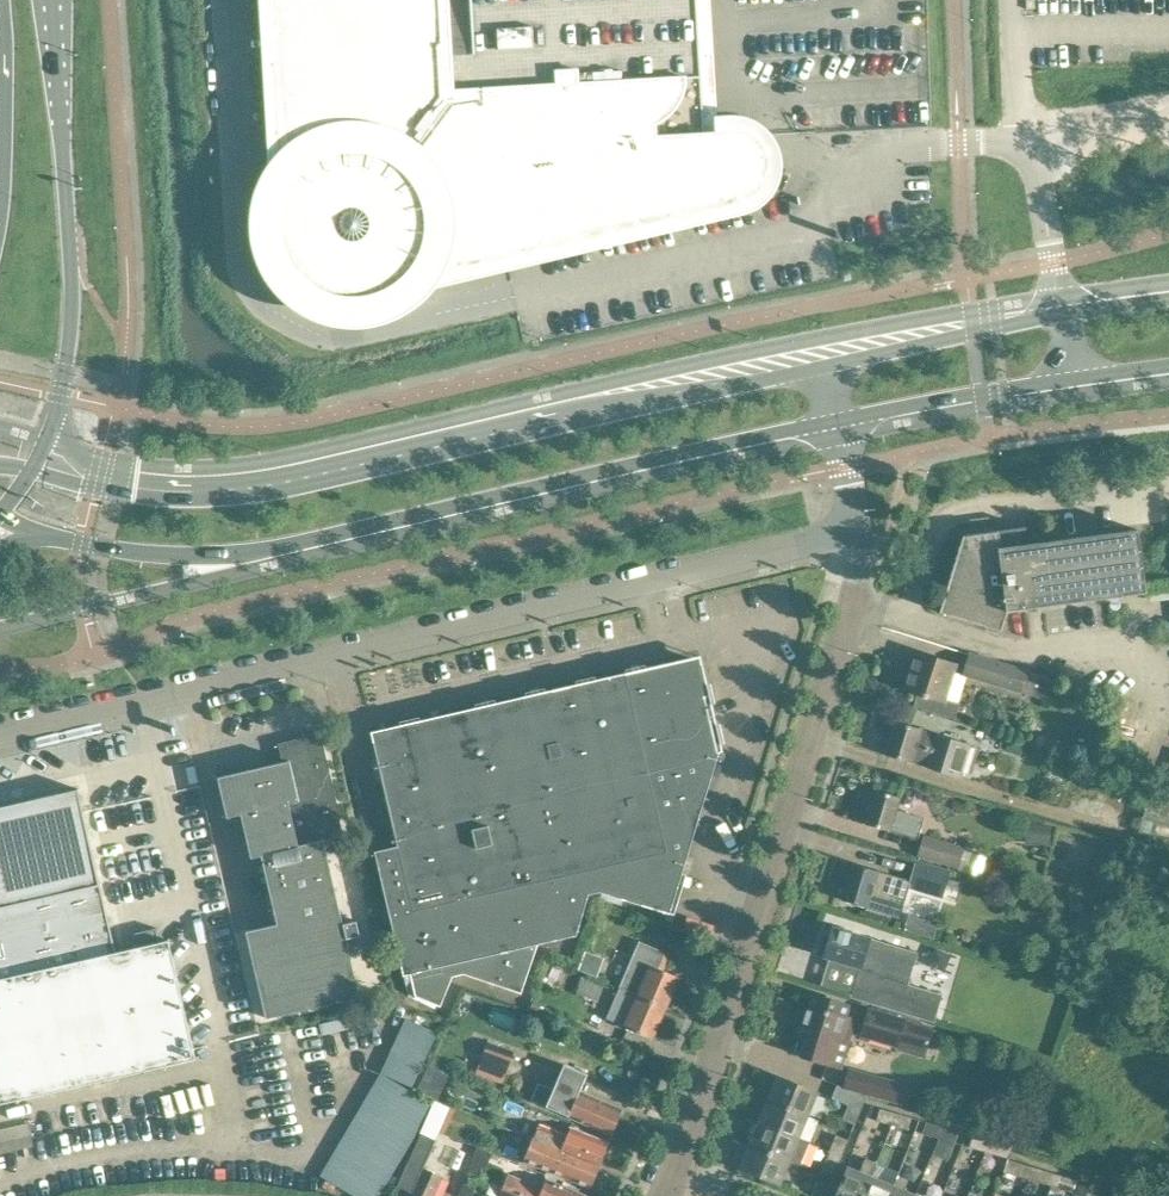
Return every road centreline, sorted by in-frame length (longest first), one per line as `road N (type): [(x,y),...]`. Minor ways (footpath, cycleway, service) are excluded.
road 1 (unclassified): [(857,532),(0,731)]
road 2 (secondary): [(64,538),(125,551),(240,558),(837,426)]
road 3 (secondary): [(825,358),(281,476),(184,485),(97,477)]
road 4 (residential): [(668,1194),(837,682),(854,608),(857,532)]
road 5 (secondary): [(54,414),(70,333),(50,0)]
road 6 (secondary): [(1060,310),(825,358)]
road 7 (secondary): [(837,426),(1071,386)]

